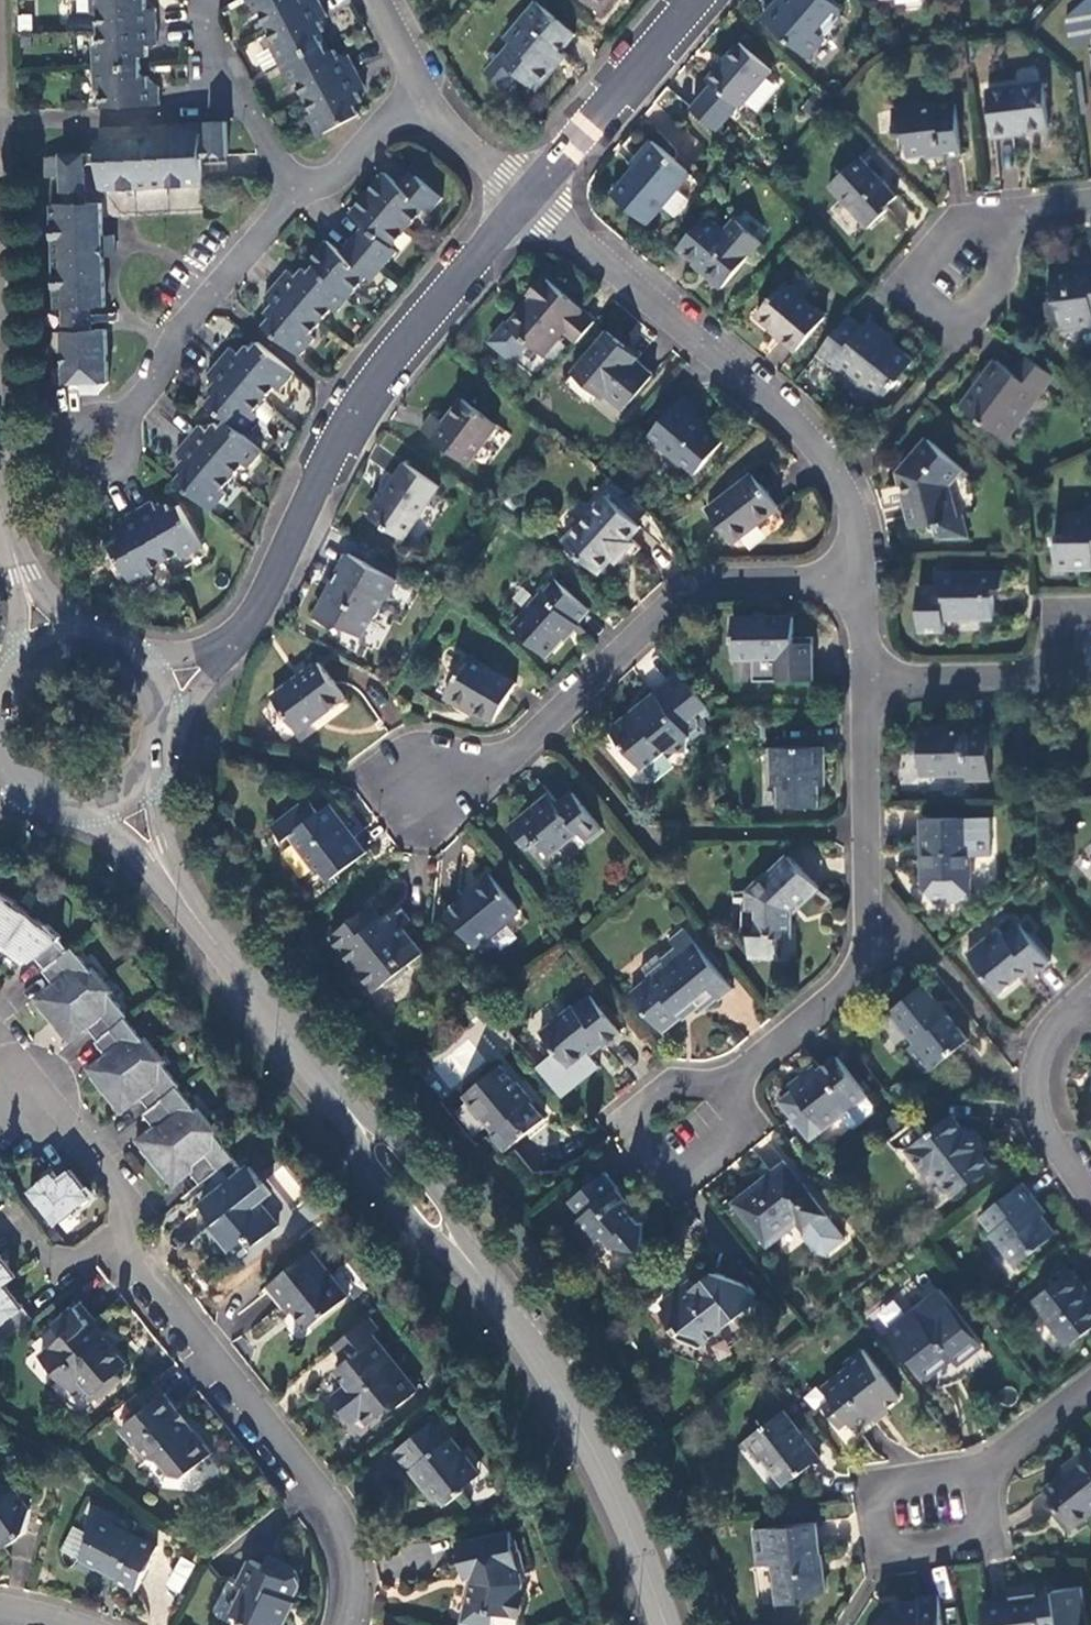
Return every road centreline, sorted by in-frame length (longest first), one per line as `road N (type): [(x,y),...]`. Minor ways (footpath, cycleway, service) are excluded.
road 1 (unclassified): [(858,586),(840,479),(773,406),(526,198)]
road 2 (unclassified): [(246,627),(354,412),(526,198)]
road 3 (residential): [(858,586),(717,581),(687,591),(501,760),(421,781)]
road 4 (unclassified): [(722,1091),(846,989),(862,962),(864,674)]
road 5 (residential): [(103,1242),(335,1538),(346,1586),(342,1624)]
road 6 (secondary): [(481,1274),(579,1421),(666,1624)]
road 7 (residential): [(295,193),(101,445)]
road 8 (residential): [(986,1474),(876,1485),(885,1553),(993,1541)]
road 9 (unclassified): [(722,1091),(746,1126),(672,1186),(623,1122),(675,1080)]
road 10 (residential): [(1019,217),(957,224),(905,284),(965,337),(1001,289)]
road 11 (secondary): [(171,880),(332,1088)]
road 12 (unclassified): [(526,198),(696,0)]
road 13 (residential): [(0,1067),(24,1101),(69,1133),(138,1209),(103,1242)]
road 14 (secondary): [(332,1088),(366,1160),(435,1242),(481,1274)]
road 15 (secondary): [(481,1274),(445,1202),(396,1140),(332,1088)]
road 16 (residential): [(1090,992),(1053,1030),(1040,1076),(1048,1132),(1090,1199)]
road 17 (residential): [(295,193),(241,105),(199,0)]
road 18 (residential): [(864,674),(1060,673)]
road 19 (residential): [(415,92),(335,176),(295,193)]
road 20 (residential): [(526,198),(415,92)]
road 21 (residential): [(1090,1383),(986,1474)]
road 22 (secondary): [(100,646),(48,598),(13,548)]
road 23 (unclassified): [(160,726),(246,627)]
road 24 (secondary): [(13,548),(16,679)]
road 25 (unclassified): [(246,627),(191,653),(127,659)]

